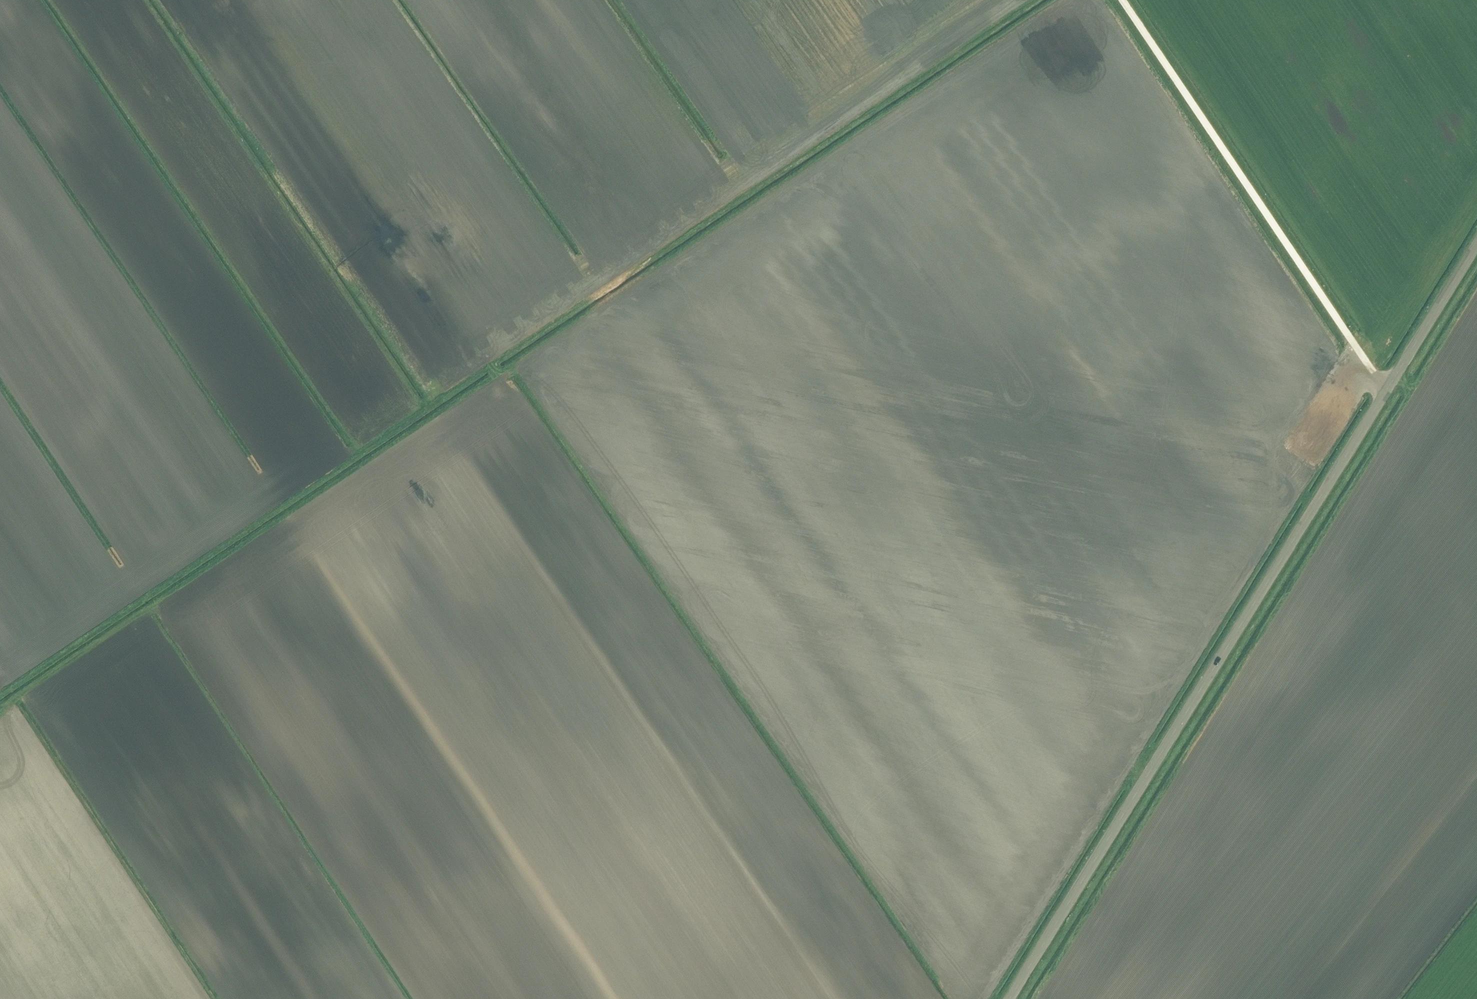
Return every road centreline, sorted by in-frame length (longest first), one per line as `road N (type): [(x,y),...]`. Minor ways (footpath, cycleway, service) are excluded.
road 1 (tertiary): [(1009,998),(1386,391)]
road 2 (unclassified): [(1386,391),(1123,0)]
road 3 (tertiary): [(1386,391),(1476,244)]

